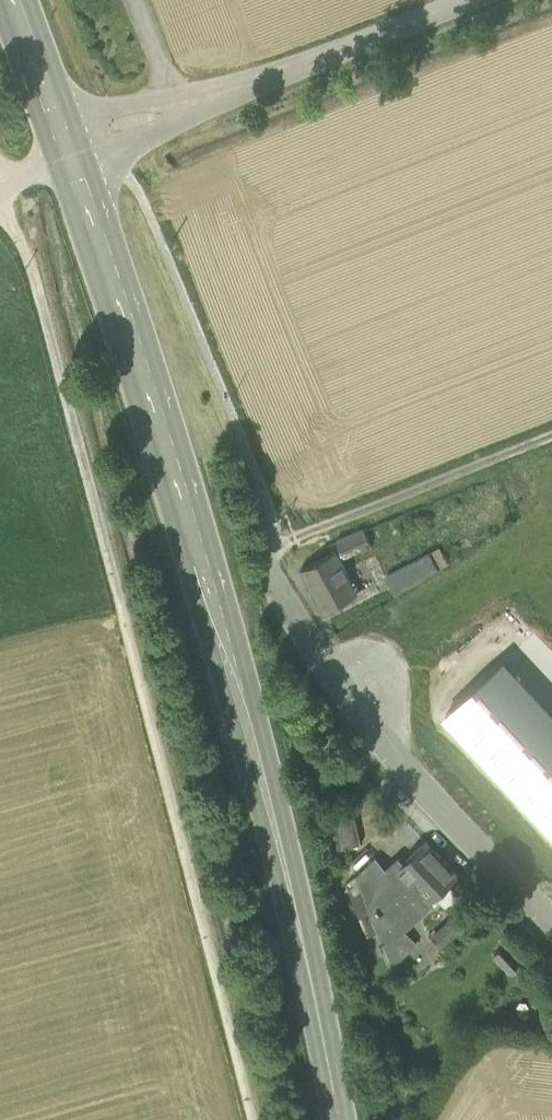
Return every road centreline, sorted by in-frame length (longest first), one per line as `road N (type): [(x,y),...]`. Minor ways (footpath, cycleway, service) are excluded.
road 1 (secondary): [(339,1119),(254,749),(66,146)]
road 2 (unclassified): [(551,921),(400,765),(293,593),(277,545)]
road 3 (unclassified): [(472,0),(66,146)]
road 4 (track): [(277,545),(551,438)]
road 5 (secondary): [(66,146),(11,0)]

